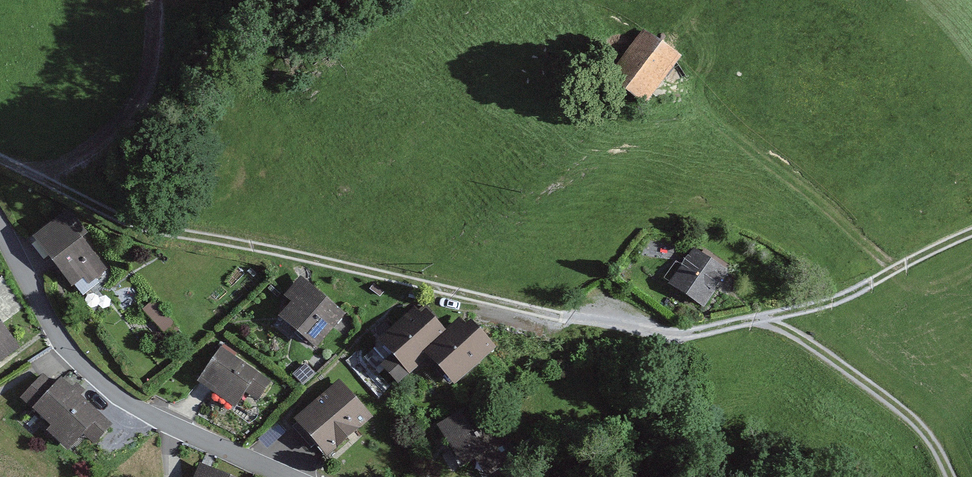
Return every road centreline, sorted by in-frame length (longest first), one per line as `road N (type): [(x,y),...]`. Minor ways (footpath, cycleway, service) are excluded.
road 1 (track): [(412,284),(645,331),(822,303),(971,233)]
road 2 (track): [(0,161),(167,229),(412,284)]
road 3 (residential): [(0,237),(54,337),(98,383),(142,413),(283,476)]
road 4 (track): [(947,476),(925,429),(787,329),(750,316)]

